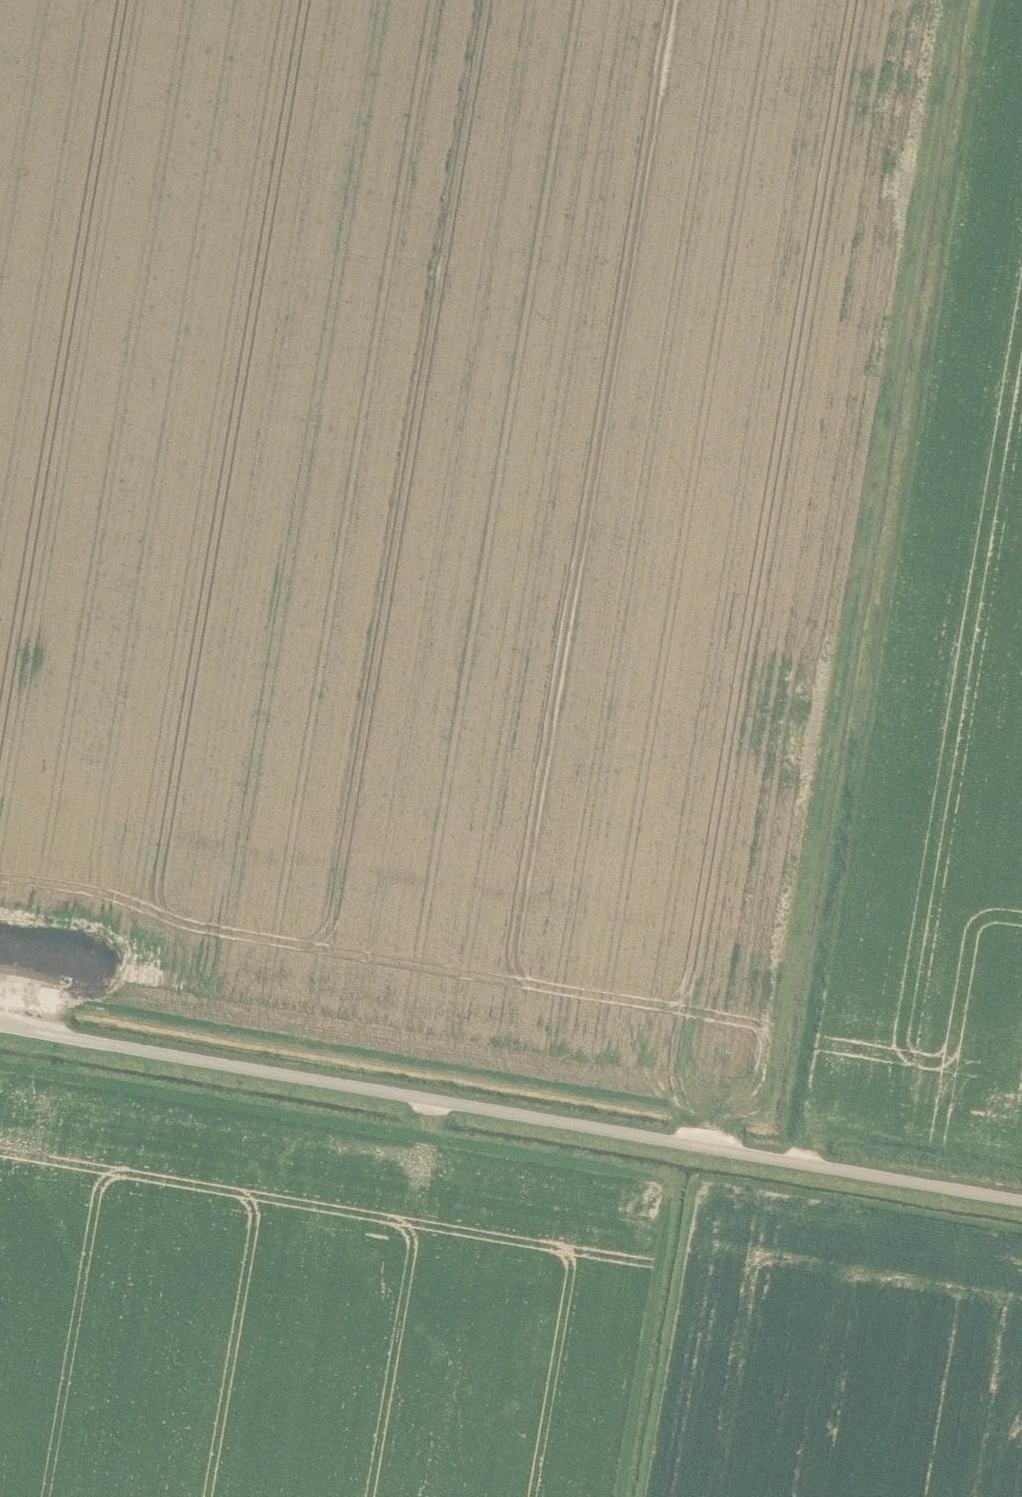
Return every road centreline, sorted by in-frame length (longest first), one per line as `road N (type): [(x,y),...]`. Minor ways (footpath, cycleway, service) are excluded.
road 1 (track): [(705,1122),(761,1124),(776,1096),(958,0)]
road 2 (residential): [(0,1027),(1021,1201)]

